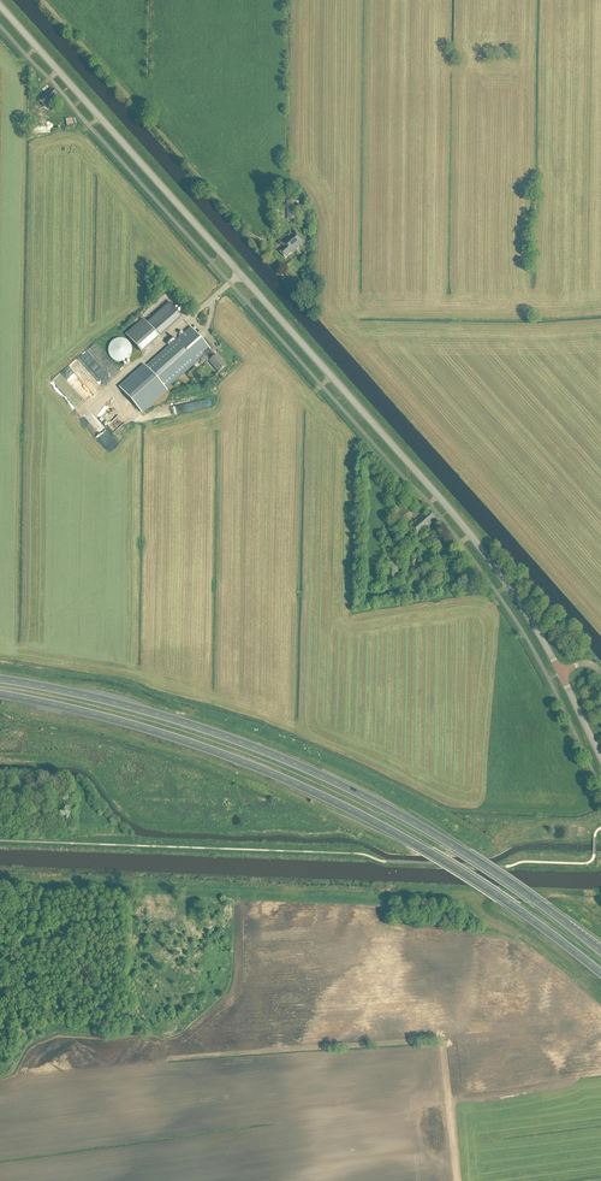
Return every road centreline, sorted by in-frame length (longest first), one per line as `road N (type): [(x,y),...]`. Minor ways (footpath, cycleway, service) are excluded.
road 1 (tertiary): [(600,759),(537,630),(457,516),(0,6)]
road 2 (trunk): [(0,694),(163,734),(314,792),(507,902),(600,973)]
road 3 (trunk): [(600,952),(499,874),(352,790),(169,718),(0,679)]

